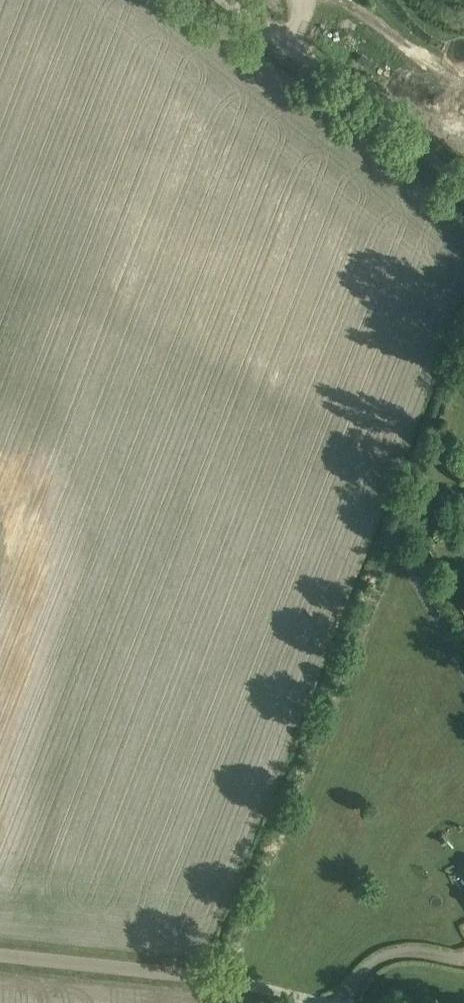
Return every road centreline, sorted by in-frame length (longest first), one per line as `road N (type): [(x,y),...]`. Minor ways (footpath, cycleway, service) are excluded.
road 1 (unclassified): [(463,185),(225,0)]
road 2 (track): [(243,982),(0,952)]

